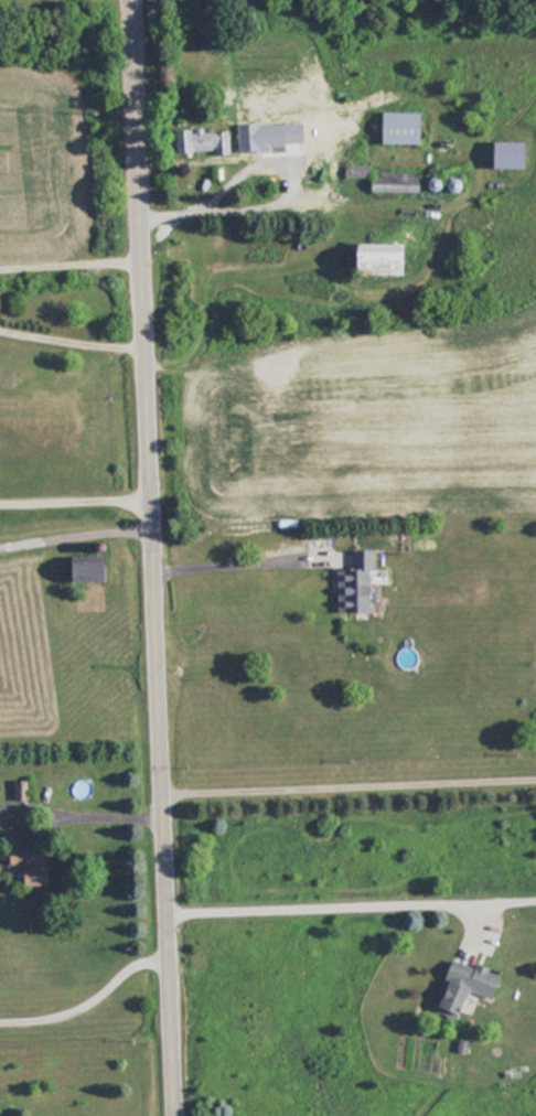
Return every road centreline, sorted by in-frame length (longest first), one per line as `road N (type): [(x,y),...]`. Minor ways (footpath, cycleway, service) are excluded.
road 1 (residential): [(182,1115),(134,0)]

